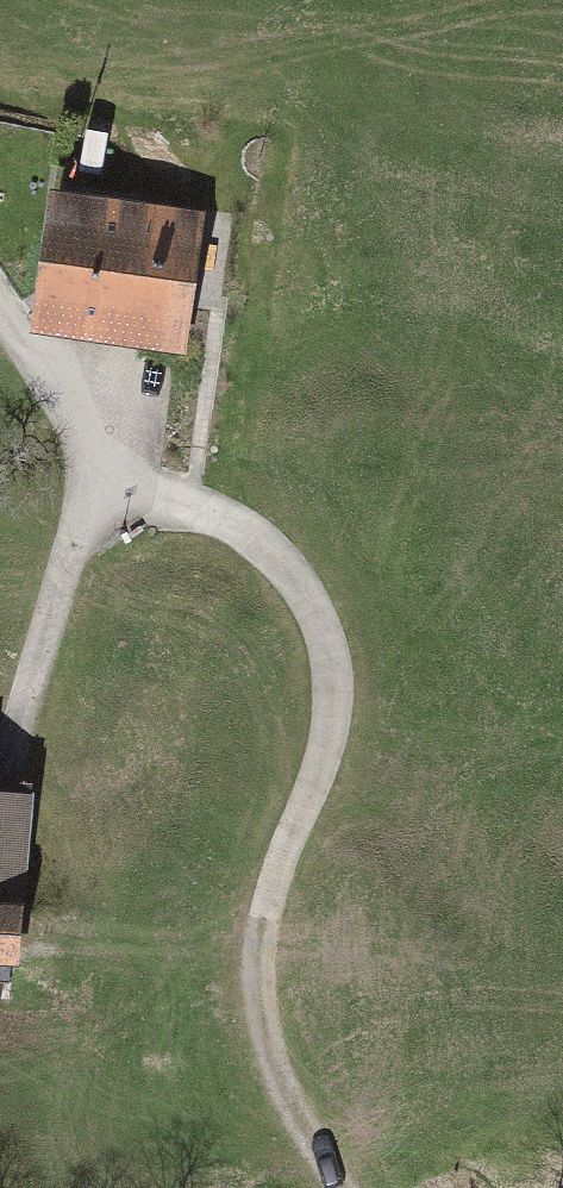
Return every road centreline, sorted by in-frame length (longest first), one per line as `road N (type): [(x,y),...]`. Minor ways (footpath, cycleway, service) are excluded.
road 1 (track): [(112,467),(299,577),(333,656),(333,759),(283,870),(271,918)]
road 2 (track): [(0,296),(112,467),(23,726)]
road 3 (track): [(271,918),(278,1067),(344,1187)]

